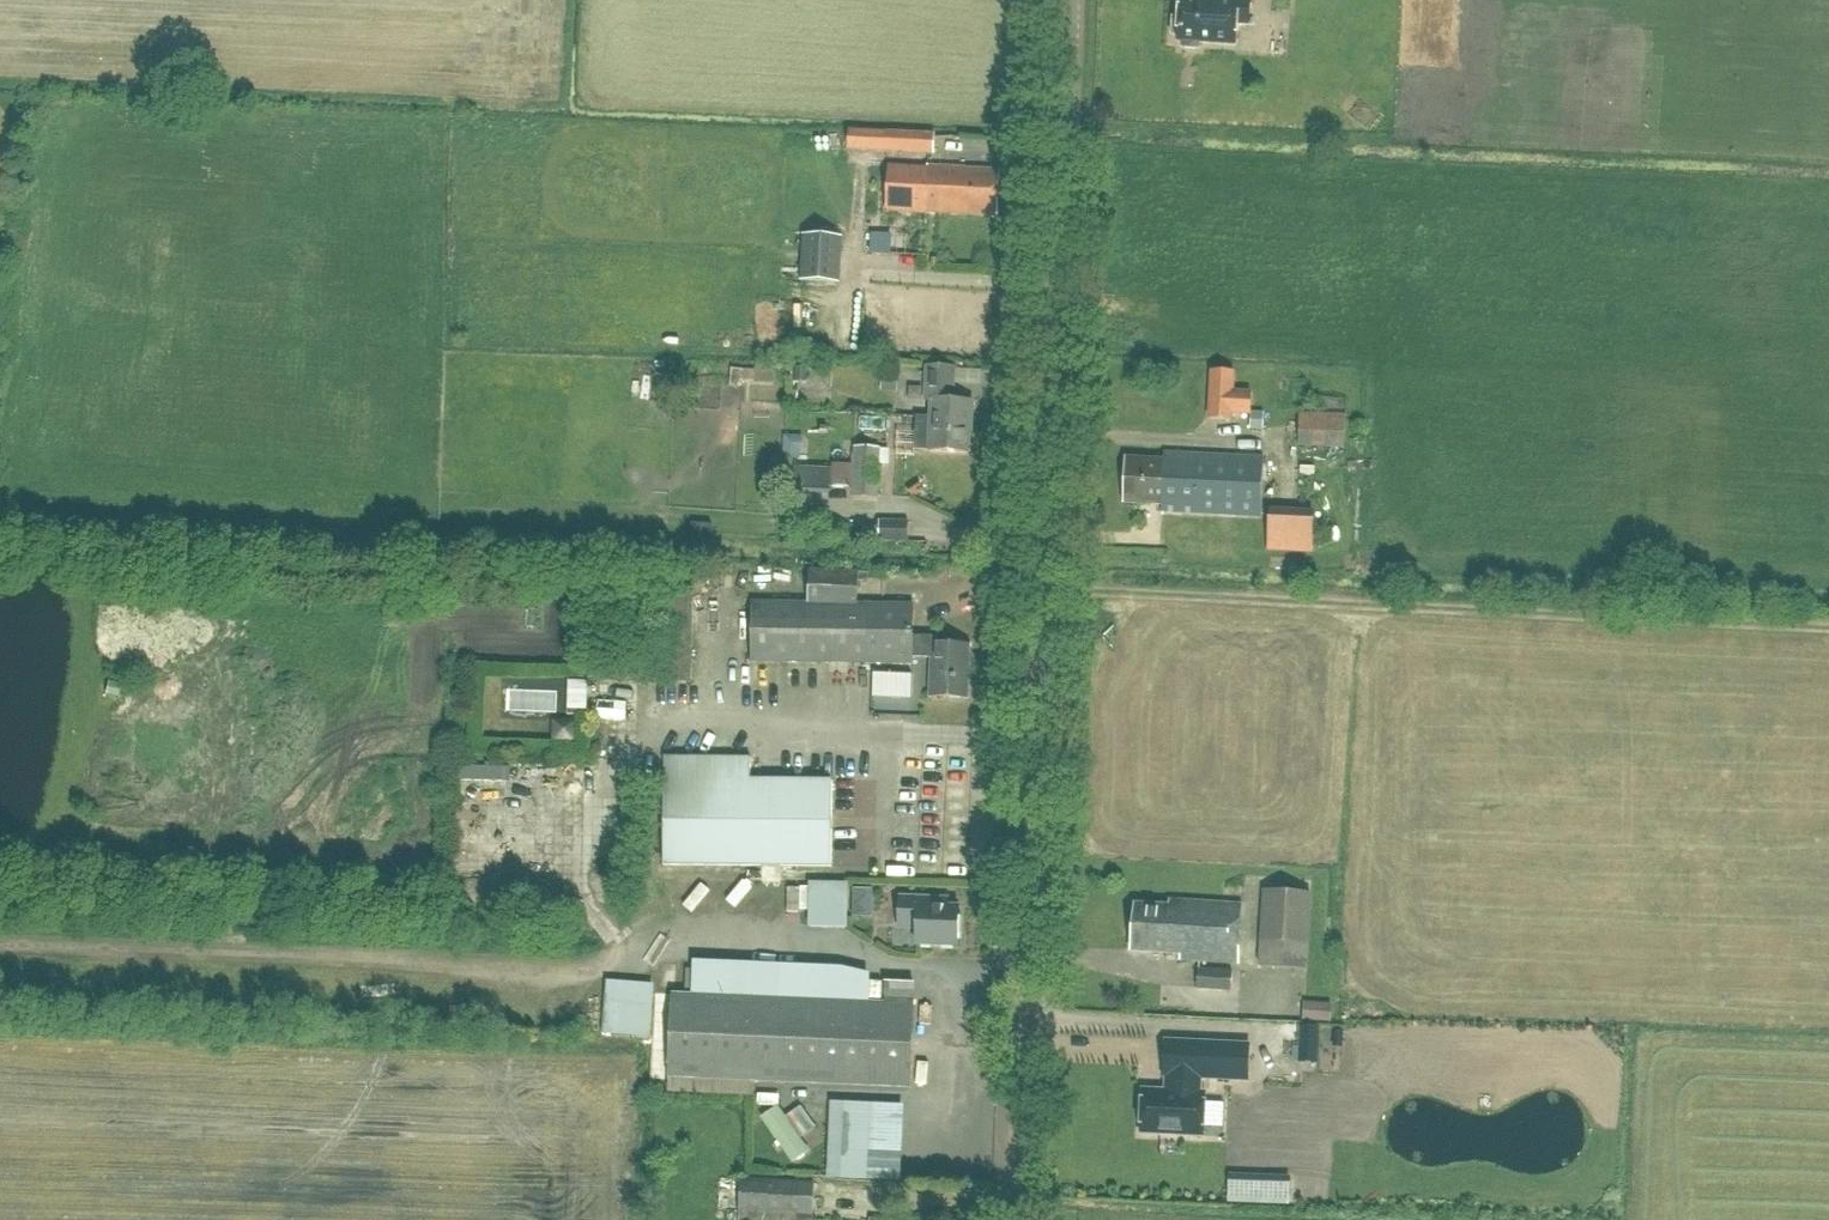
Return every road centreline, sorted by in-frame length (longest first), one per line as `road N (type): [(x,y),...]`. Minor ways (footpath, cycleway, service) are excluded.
road 1 (unclassified): [(1015,1219),(1070,0)]
road 2 (track): [(1828,624),(1044,588)]
road 3 (track): [(0,941),(587,965),(611,952)]

